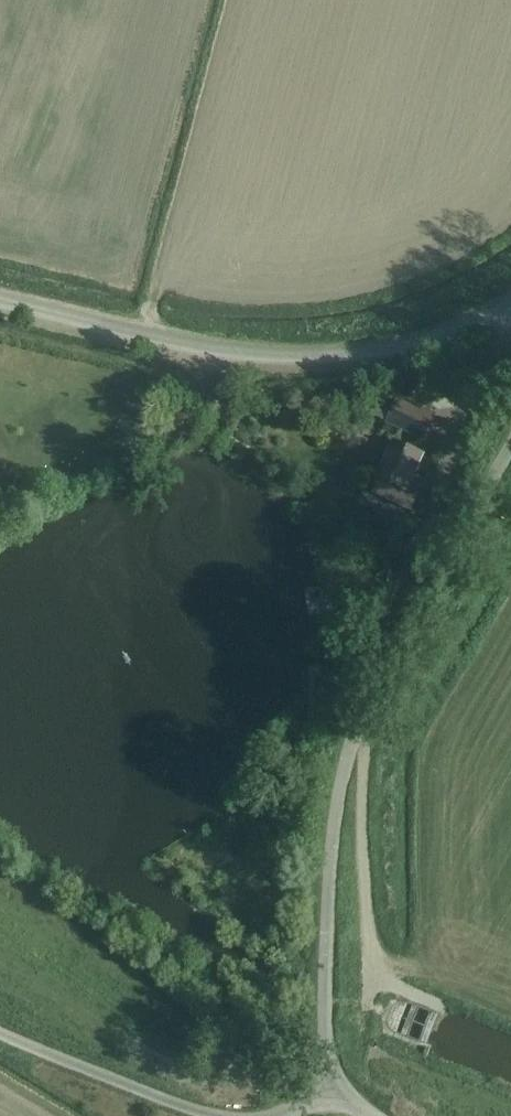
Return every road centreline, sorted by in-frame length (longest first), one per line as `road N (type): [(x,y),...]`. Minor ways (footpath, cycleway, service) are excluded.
road 1 (unclassified): [(510,446),(365,695),(341,770),(320,852),(326,1103)]
road 2 (unclassified): [(493,313),(393,351),(286,360),(0,303)]
road 3 (unclassified): [(0,1033),(215,1115)]

